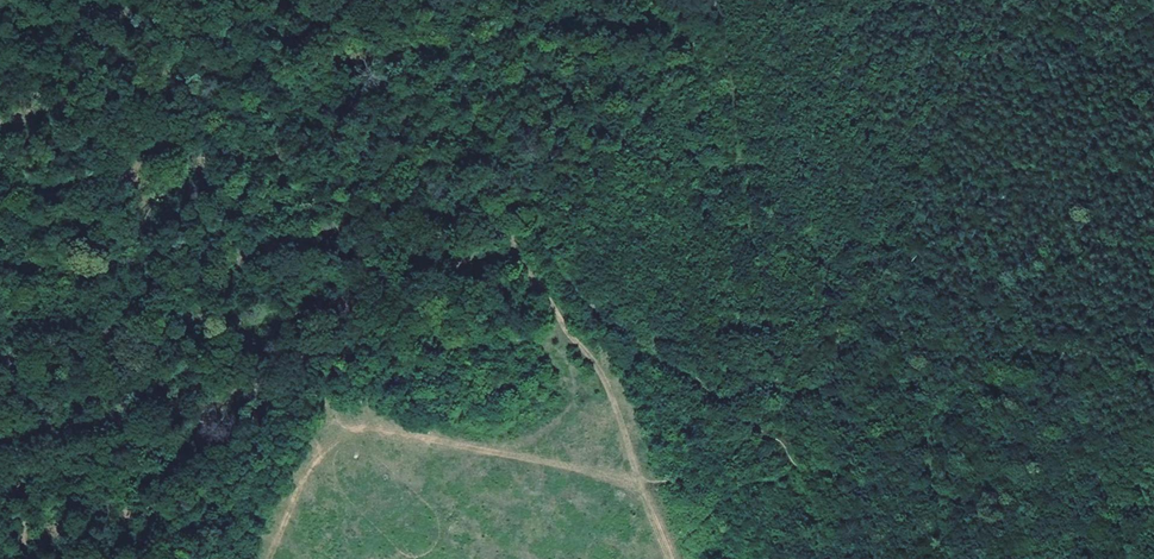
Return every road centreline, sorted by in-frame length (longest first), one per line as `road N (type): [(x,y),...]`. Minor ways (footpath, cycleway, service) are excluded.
road 1 (track): [(676,558),(594,365),(515,237),(516,199),(425,0)]
road 2 (track): [(698,0),(651,98),(516,199)]
road 3 (track): [(33,558),(0,378)]

